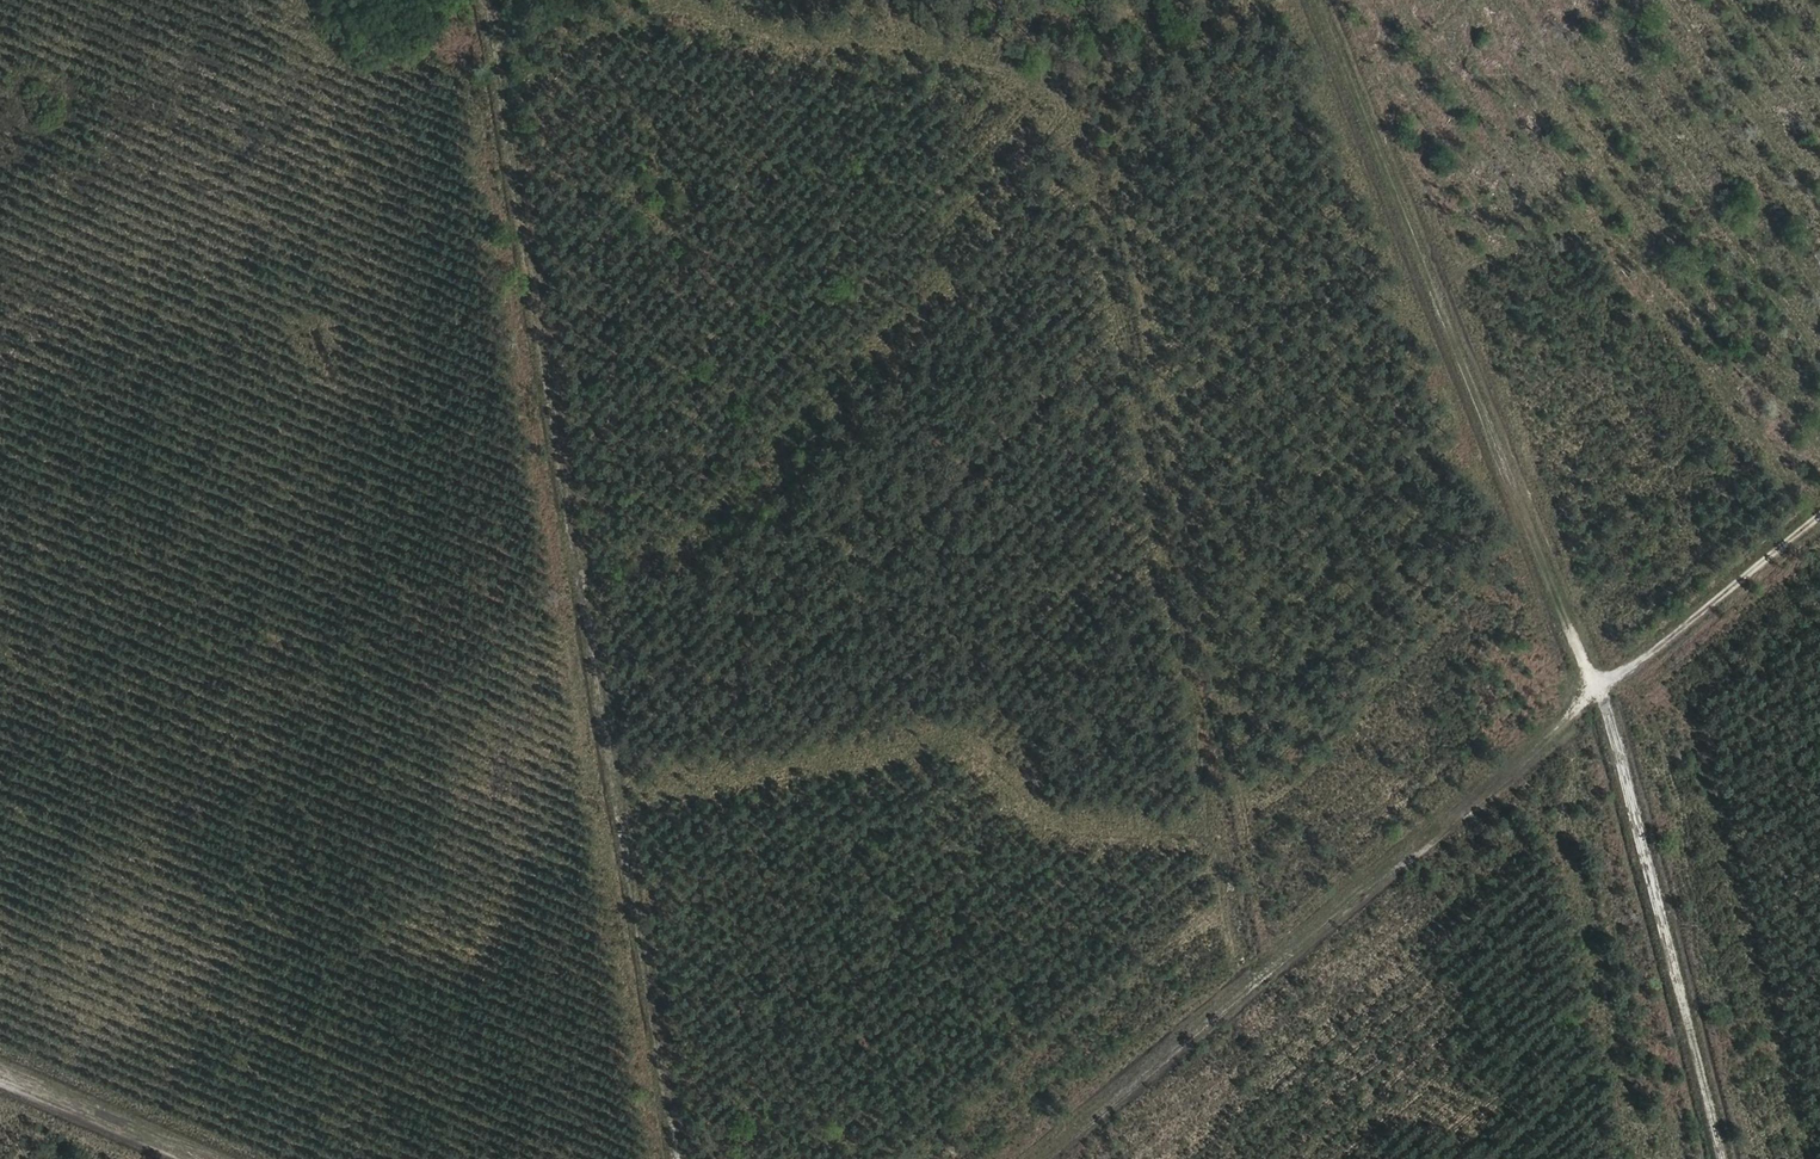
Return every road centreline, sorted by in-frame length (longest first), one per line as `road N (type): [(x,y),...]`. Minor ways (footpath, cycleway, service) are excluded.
road 1 (track): [(1724,1158),(1598,676),(1331,0)]
road 2 (track): [(1015,1158),(1819,495)]
road 3 (track): [(189,1158),(0,1080)]

